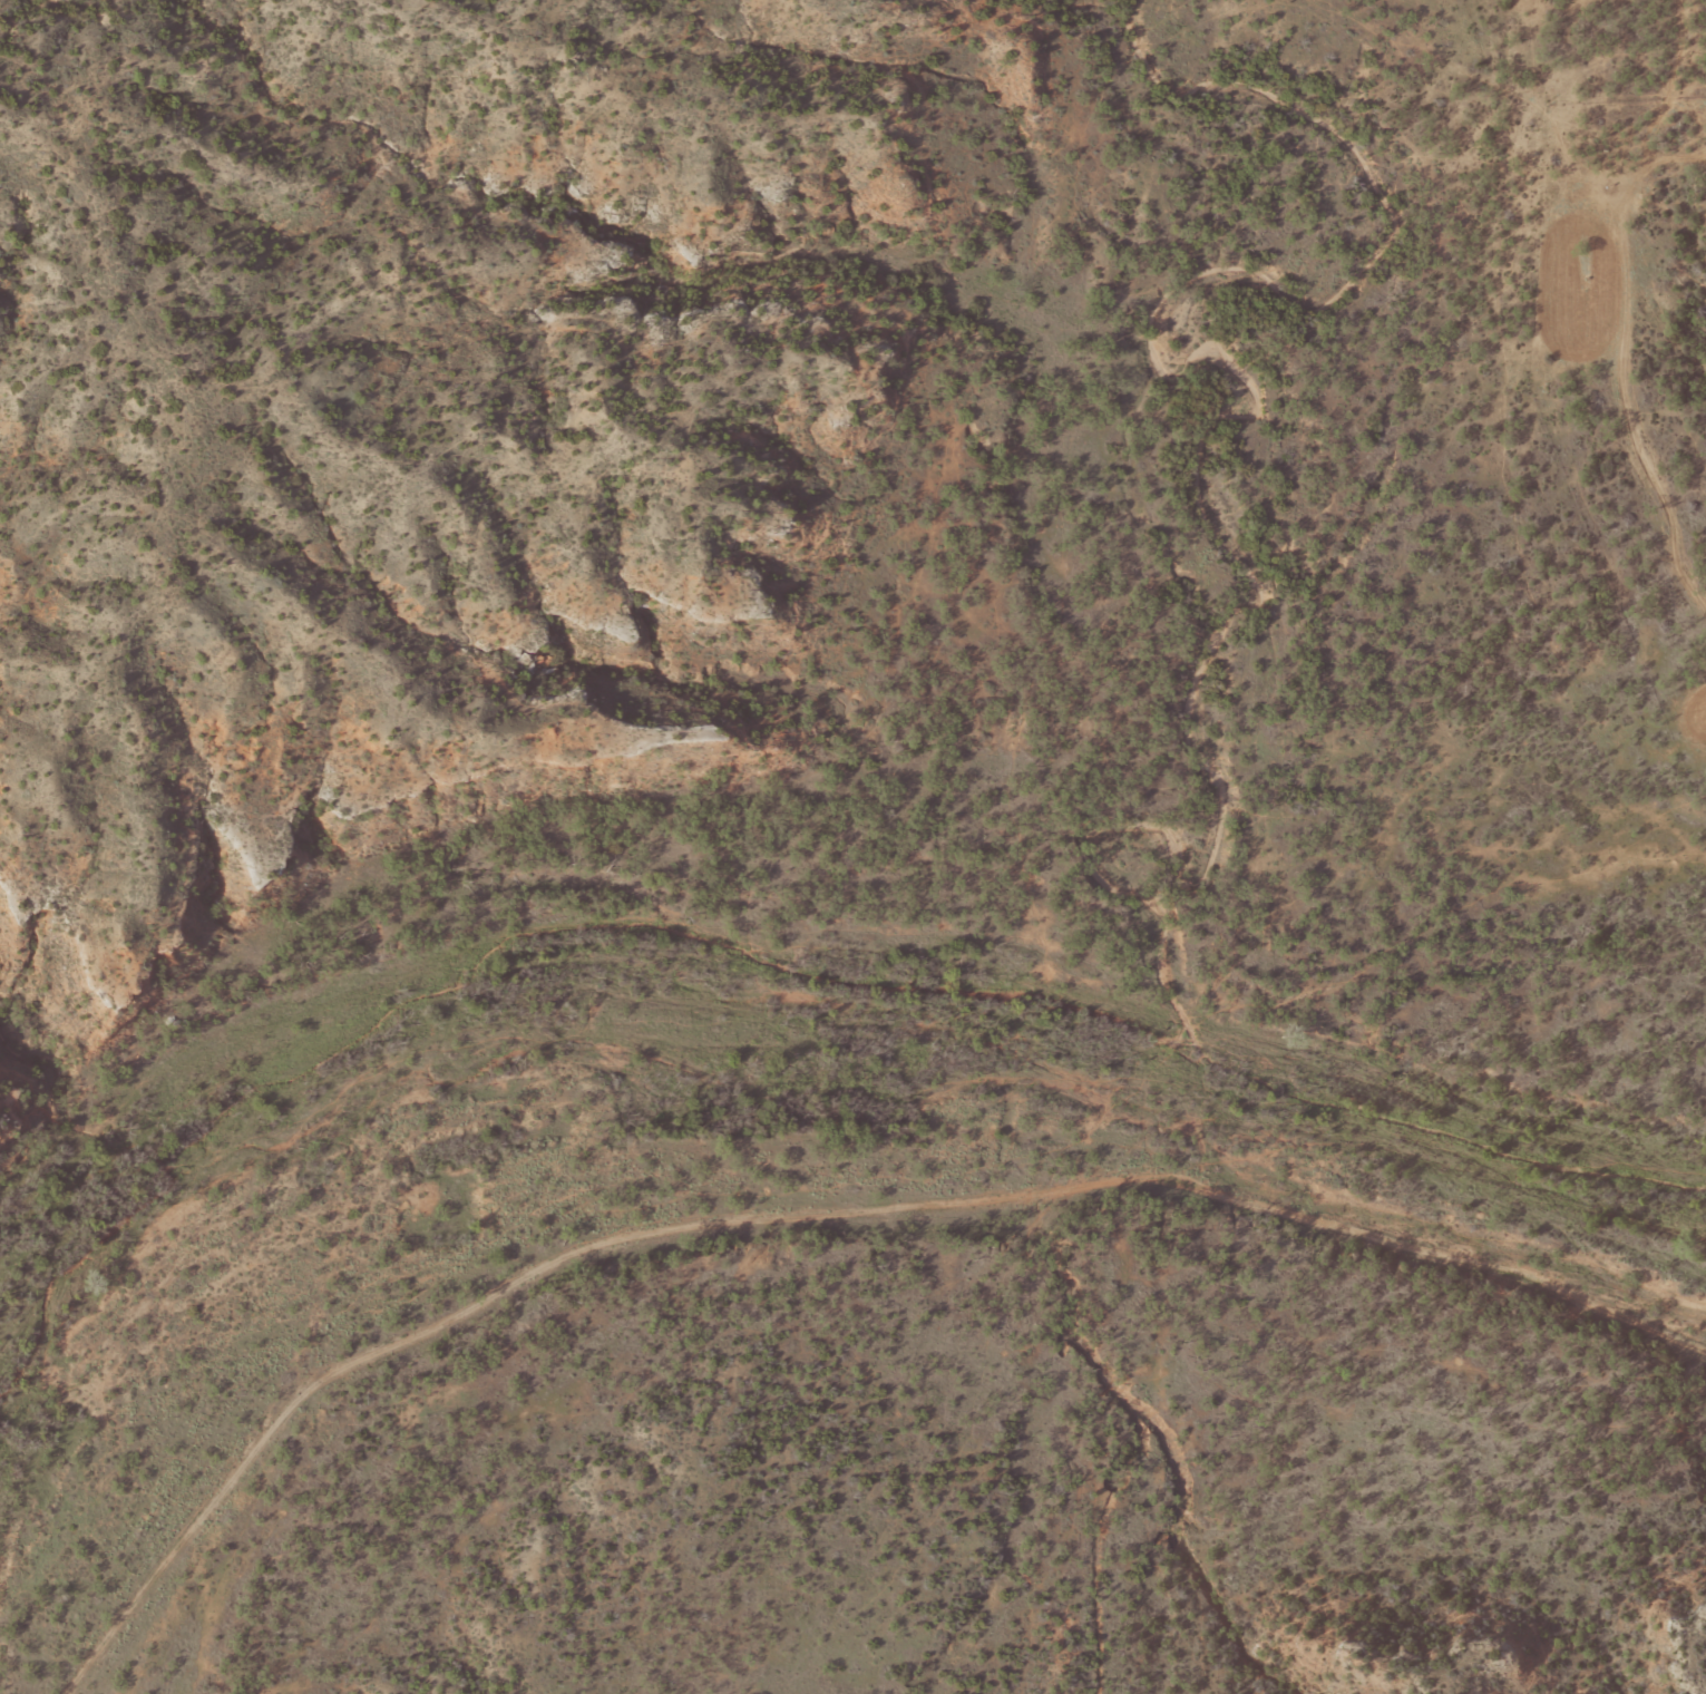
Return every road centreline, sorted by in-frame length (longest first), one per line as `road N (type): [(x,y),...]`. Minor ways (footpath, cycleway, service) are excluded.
road 1 (residential): [(142,1693),(178,1617),(308,1469),(420,1373),(630,1282),(906,1208),(1092,1219),(1599,1361),(1705,1371)]
road 2 (residential): [(1695,782),(1638,607),(1644,415),(1616,352),(1621,238),(1689,51),(1683,0)]

